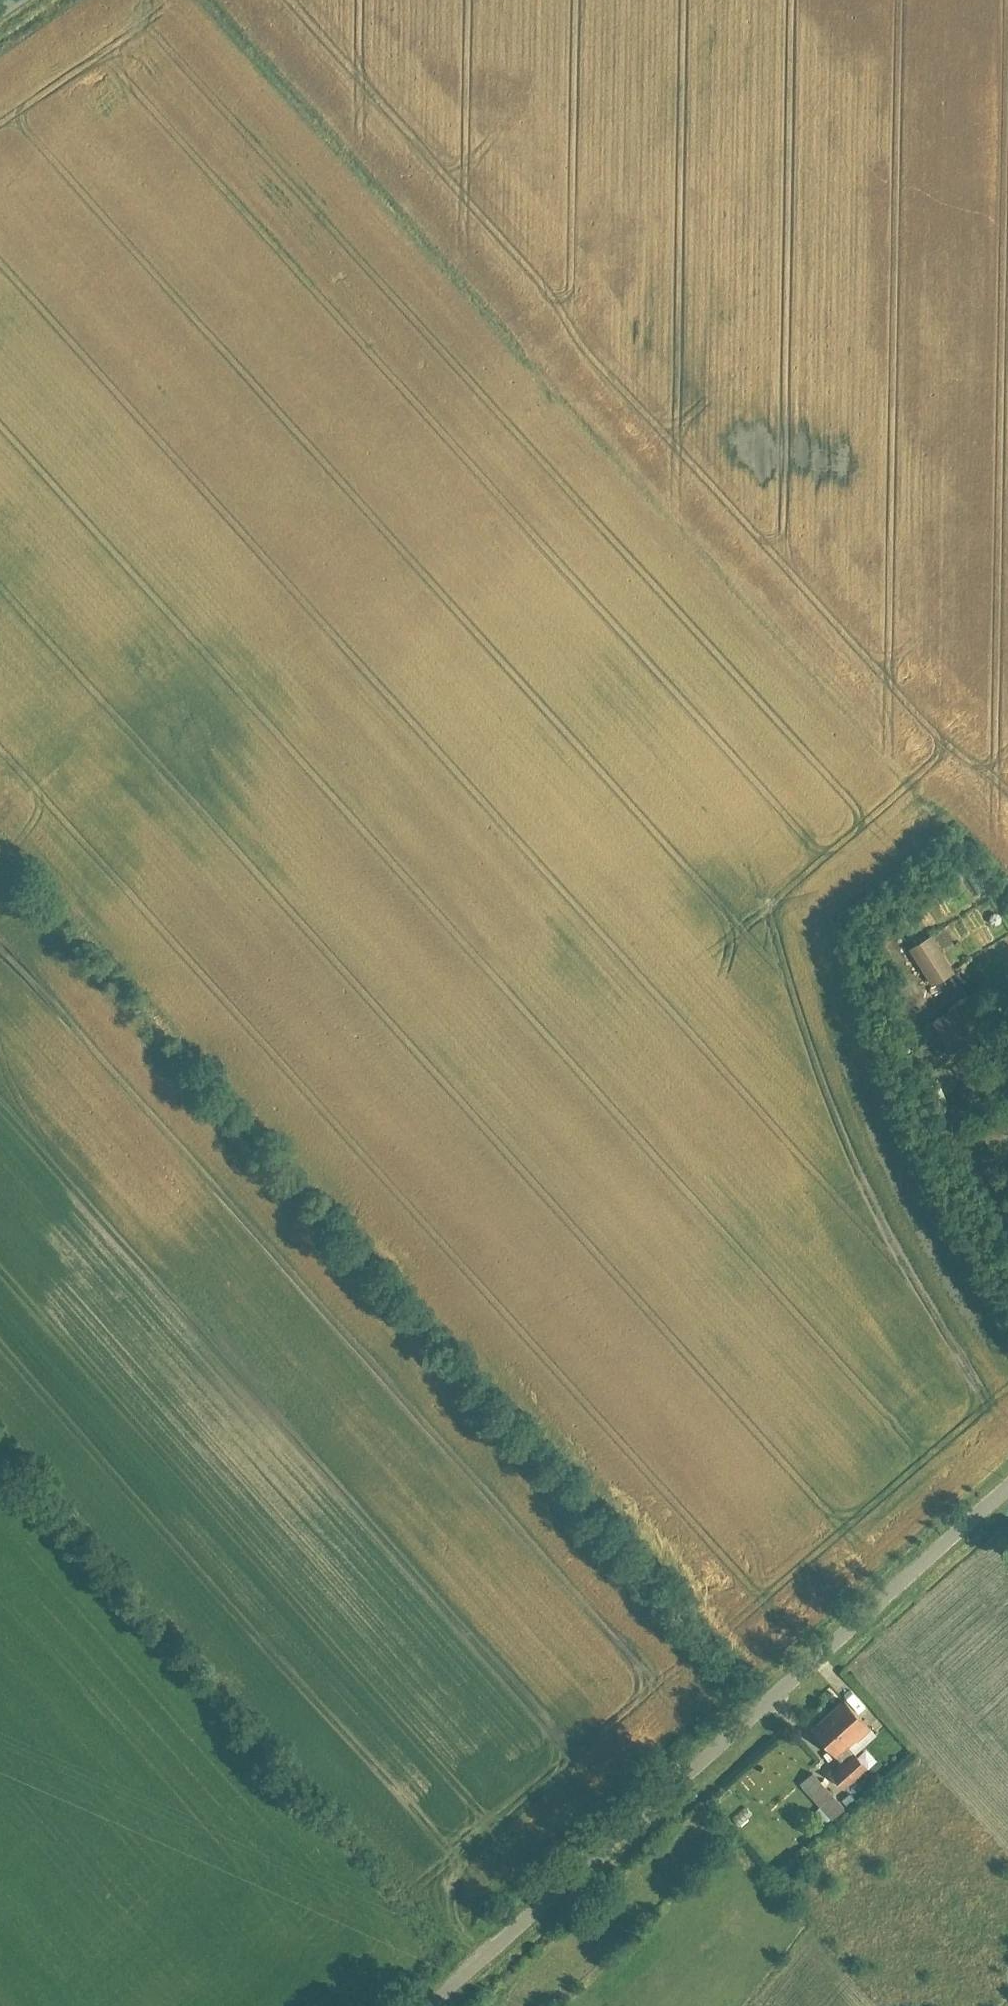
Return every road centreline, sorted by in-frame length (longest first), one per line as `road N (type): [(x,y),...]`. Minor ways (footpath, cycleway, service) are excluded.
road 1 (residential): [(430,2005),(1007,1489)]

